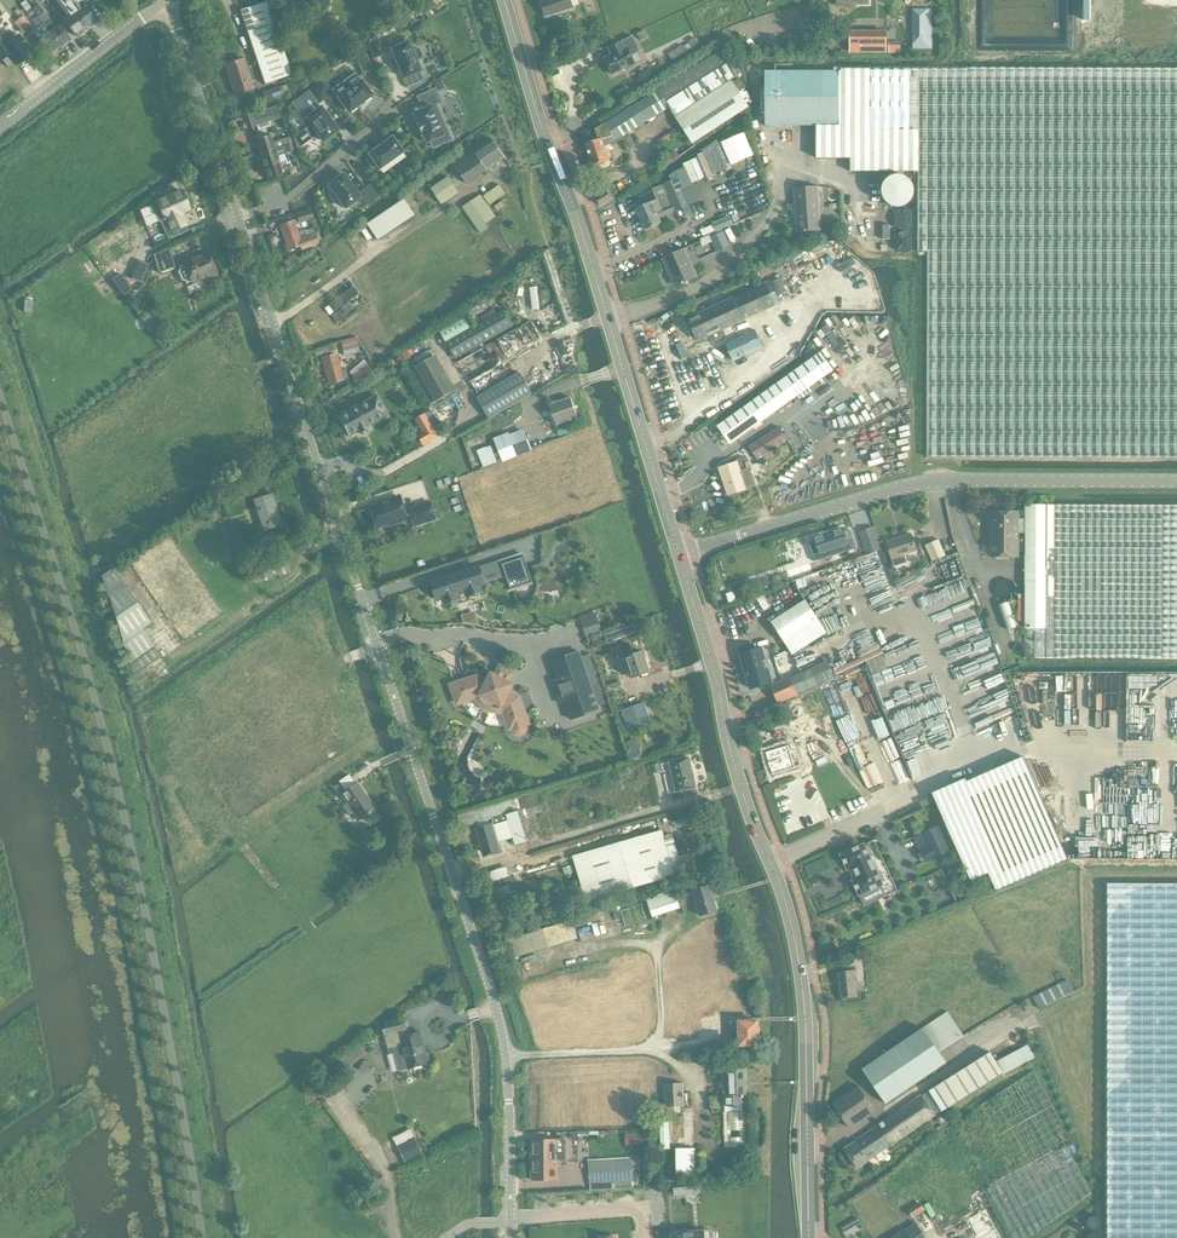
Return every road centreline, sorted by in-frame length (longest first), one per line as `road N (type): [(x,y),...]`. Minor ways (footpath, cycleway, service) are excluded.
road 1 (residential): [(507,1057),(168,6)]
road 2 (tertiary): [(679,555),(727,739),(795,940),(805,1009),(808,1237)]
road 3 (tertiary): [(505,0),(679,555)]
road 4 (unclassified): [(679,555),(950,480),(1176,481)]
road 5 (unclassified): [(0,125),(168,6)]
road 6 (residential): [(510,1216),(640,1208),(643,1237)]
road 7 (residential): [(510,1216),(507,1057)]
road 8 (unclassified): [(649,1051),(507,1057)]

